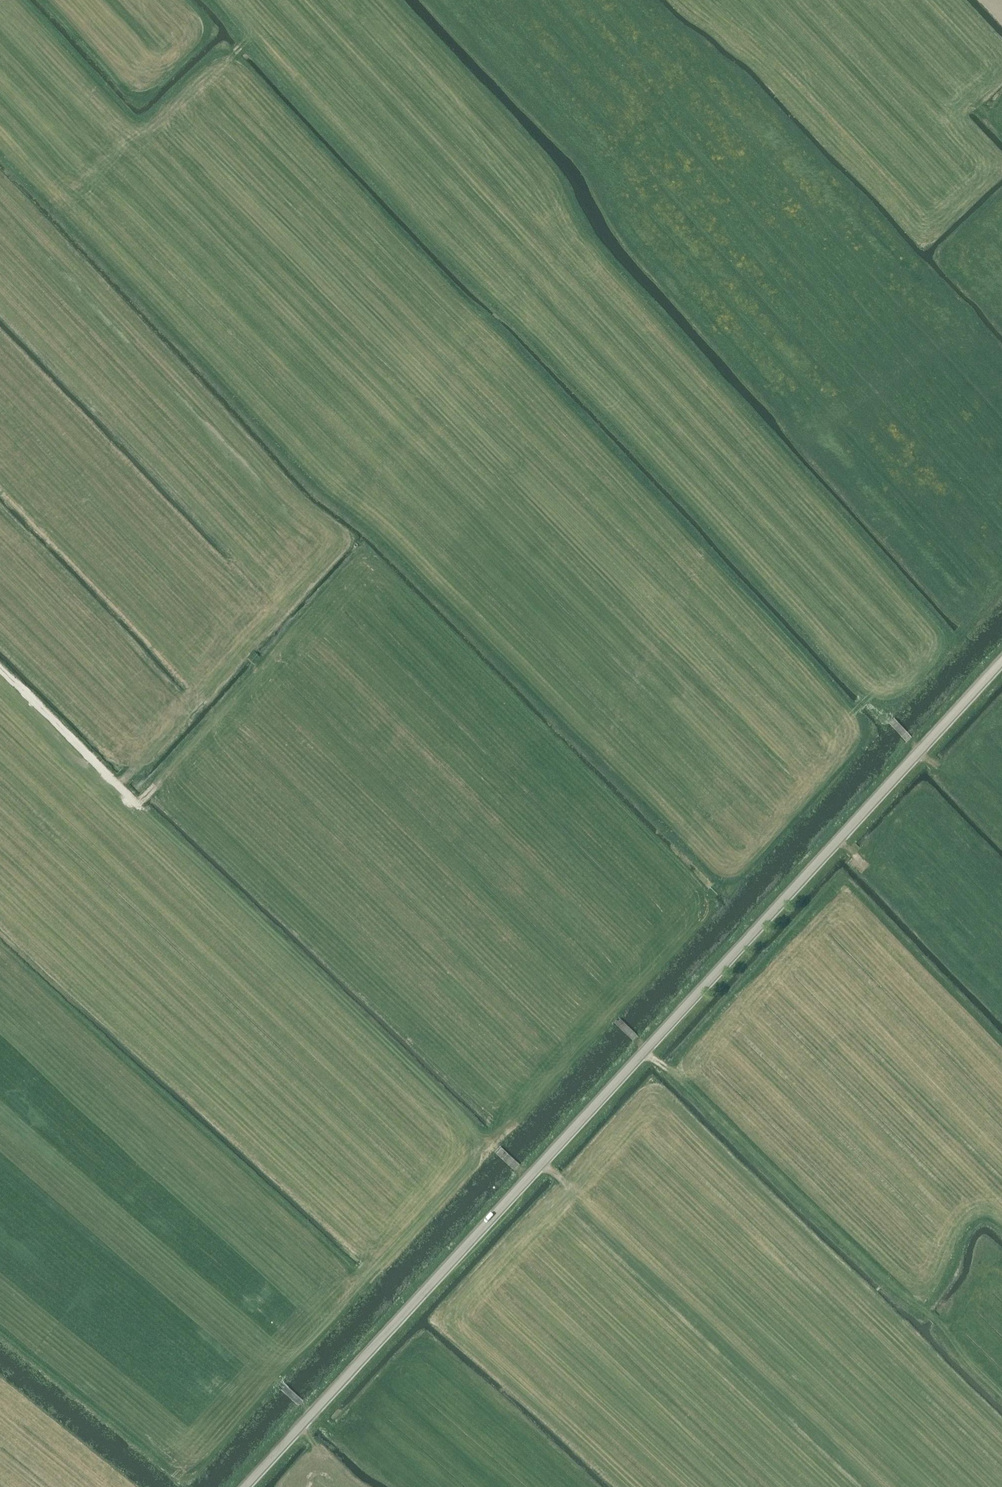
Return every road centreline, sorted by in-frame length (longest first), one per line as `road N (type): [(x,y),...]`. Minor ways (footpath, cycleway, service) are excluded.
road 1 (tertiary): [(244,1486),(1001,660)]
road 2 (track): [(0,669),(139,807),(155,788)]

